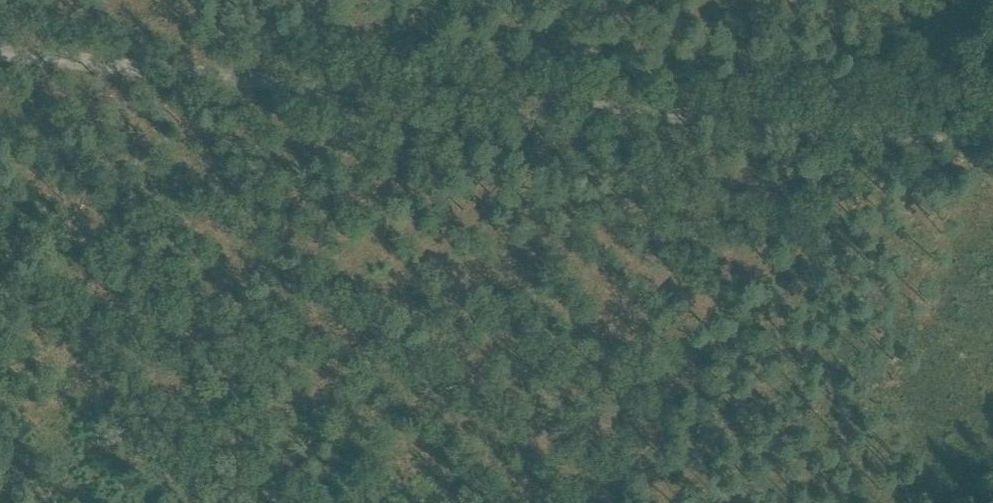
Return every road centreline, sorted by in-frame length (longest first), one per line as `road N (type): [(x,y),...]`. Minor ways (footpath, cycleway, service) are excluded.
road 1 (track): [(0,56),(916,144)]
road 2 (track): [(700,502),(916,144)]

